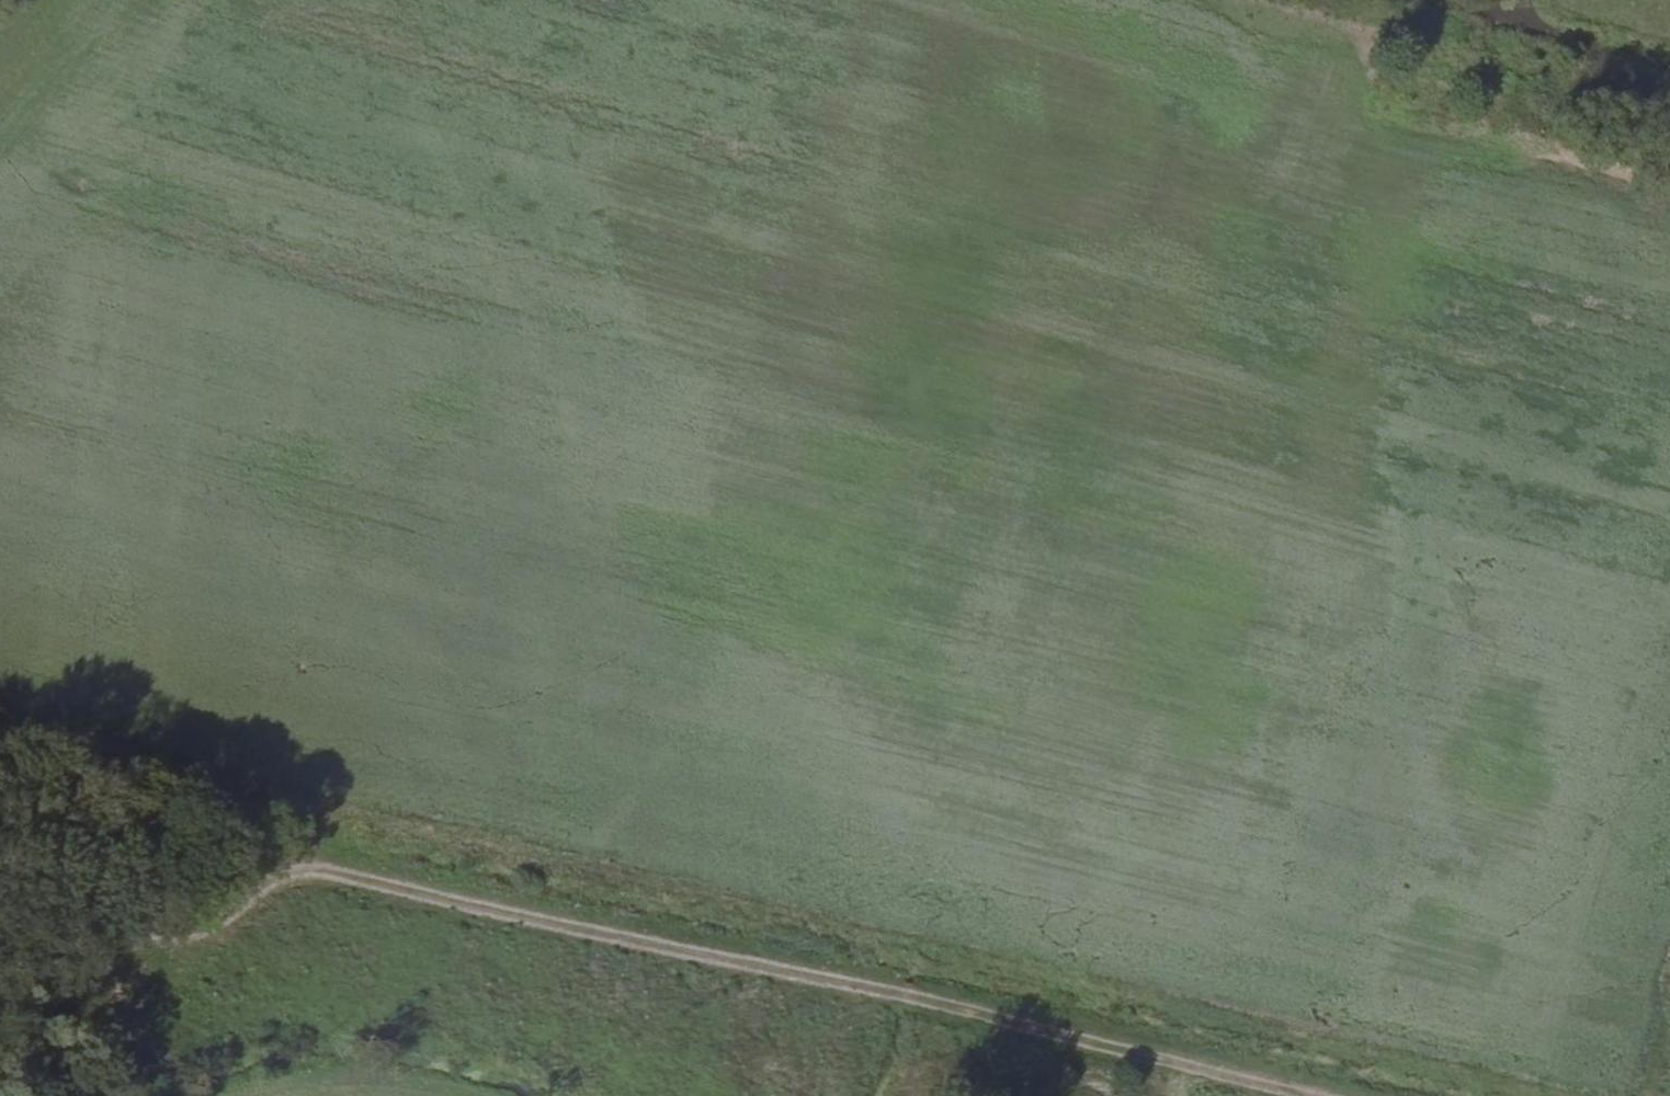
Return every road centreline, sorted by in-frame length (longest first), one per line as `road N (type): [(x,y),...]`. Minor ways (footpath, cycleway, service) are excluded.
road 1 (track): [(1333,1095),(308,861),(224,922),(0,949)]

